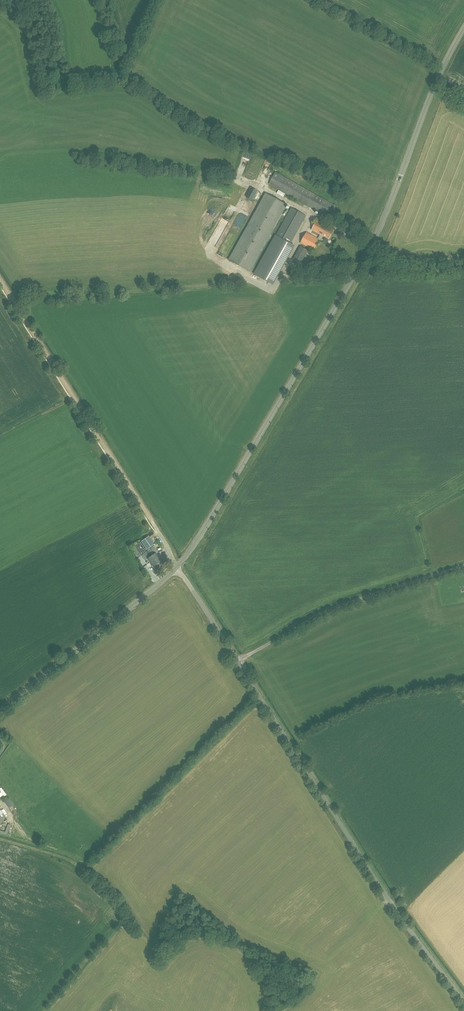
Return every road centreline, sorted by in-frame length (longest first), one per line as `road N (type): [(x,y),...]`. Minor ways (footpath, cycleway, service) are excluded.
road 1 (tertiary): [(178,567),(370,251),(463,30)]
road 2 (unclassified): [(178,567),(391,902),(463,1001)]
road 3 (track): [(0,278),(160,534)]
road 4 (tertiary): [(0,711),(178,567)]

